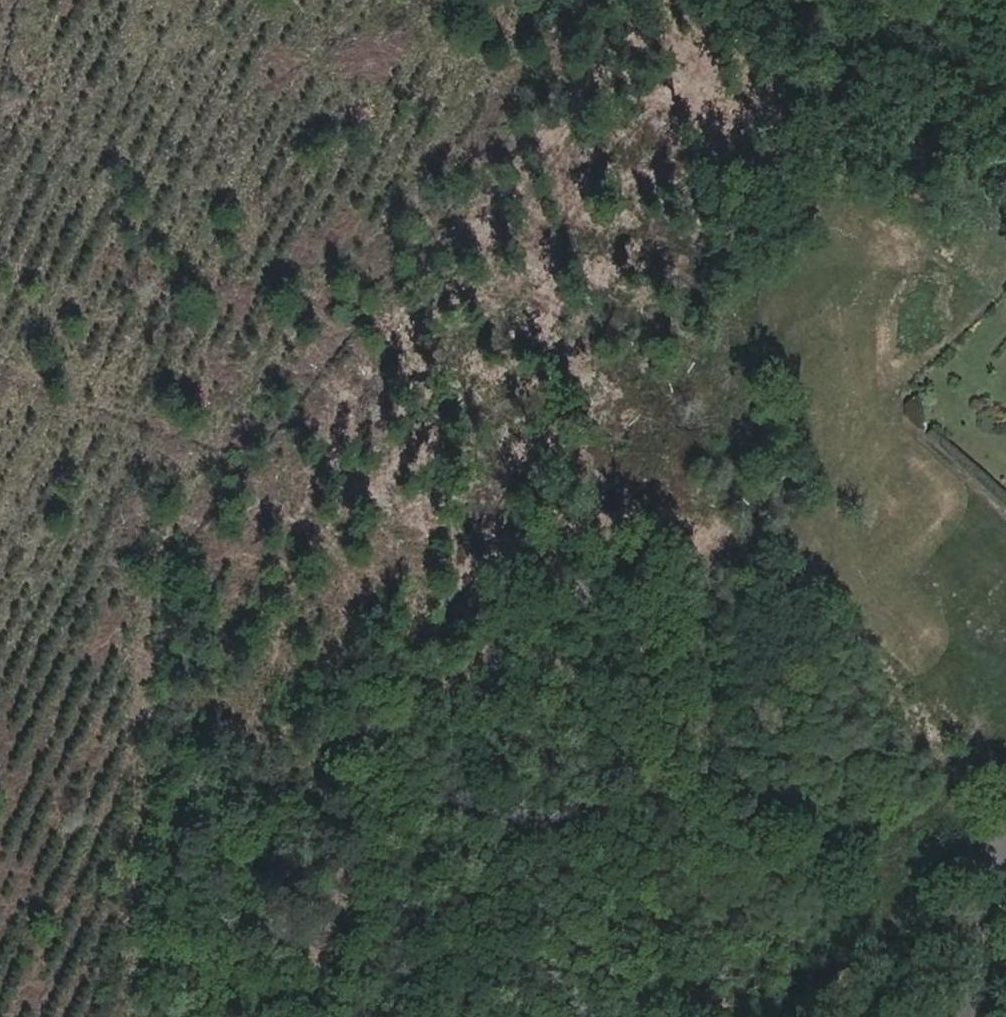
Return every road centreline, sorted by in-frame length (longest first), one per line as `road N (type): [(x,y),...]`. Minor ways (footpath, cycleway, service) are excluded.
road 1 (residential): [(977,1016),(1005,850)]

